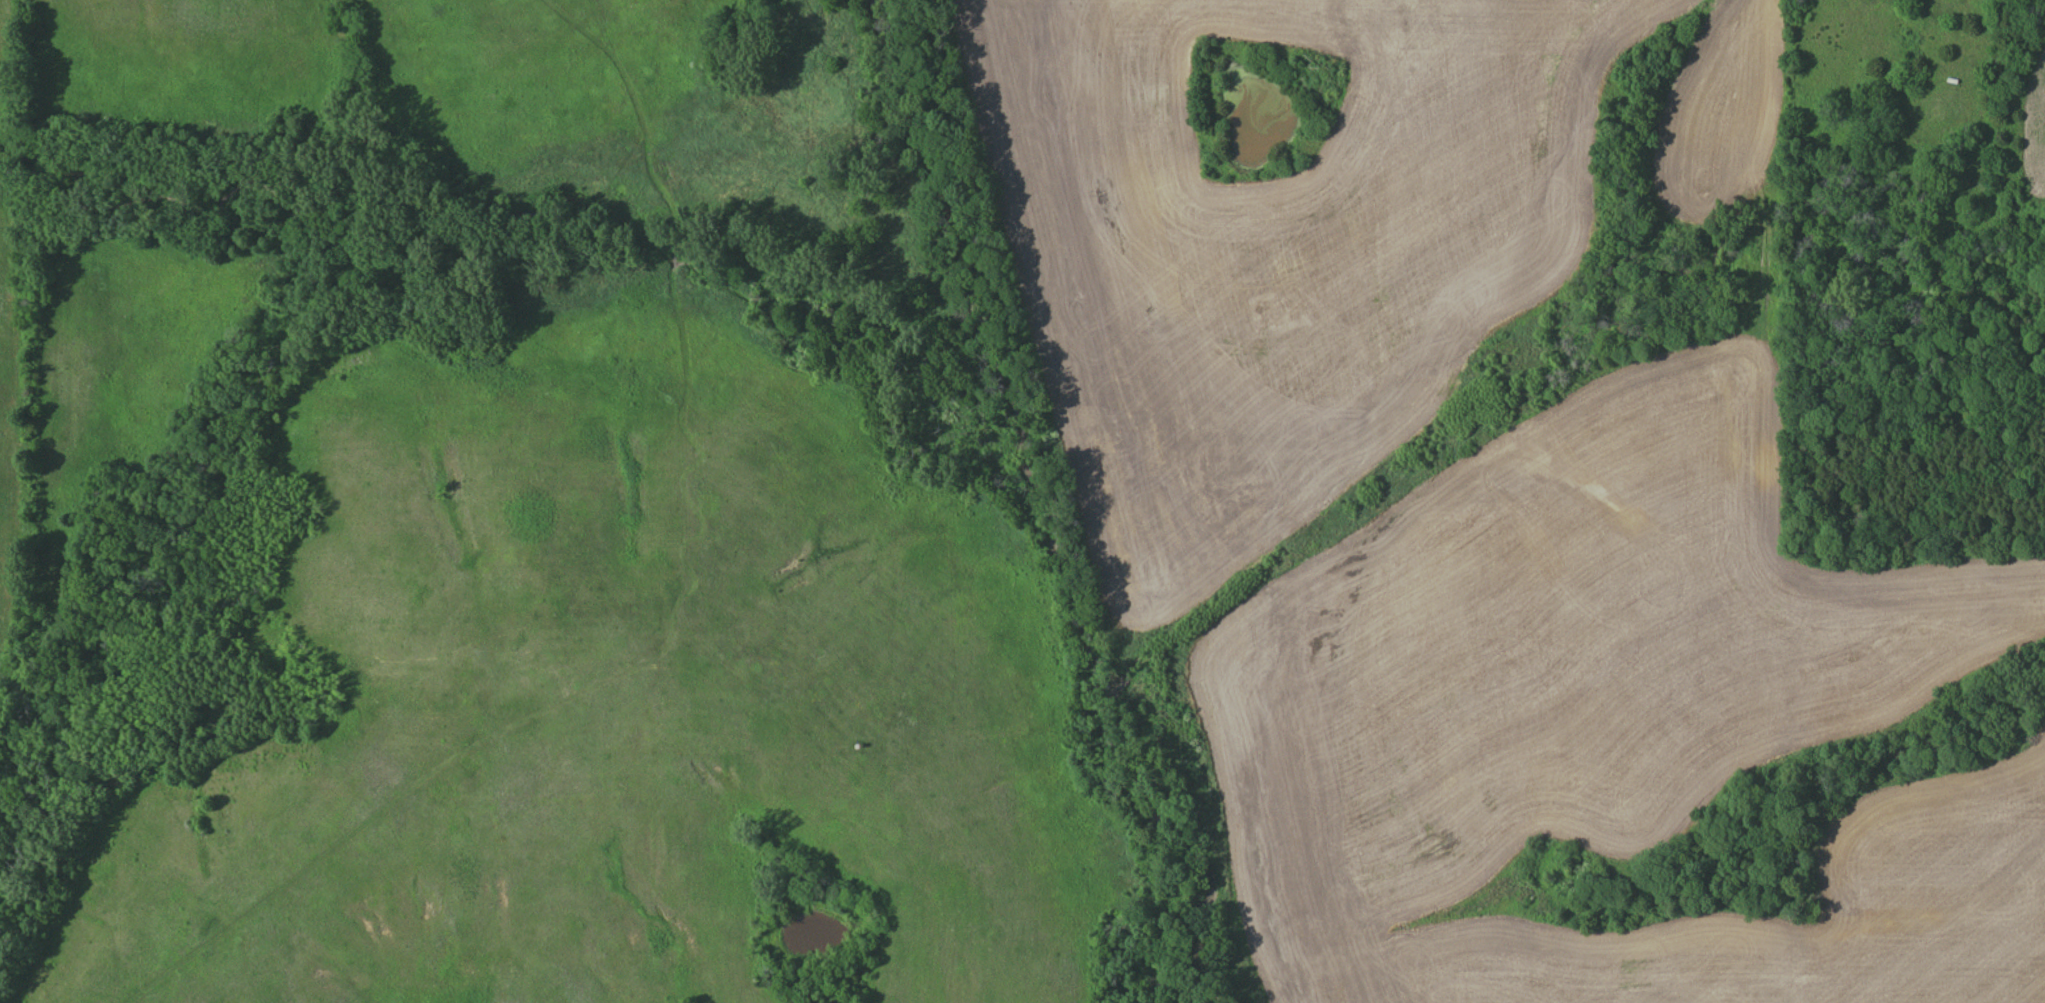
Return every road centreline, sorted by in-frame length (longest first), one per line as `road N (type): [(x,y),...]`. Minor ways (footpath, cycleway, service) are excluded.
road 1 (track): [(0,844),(1224,821),(2044,822)]

